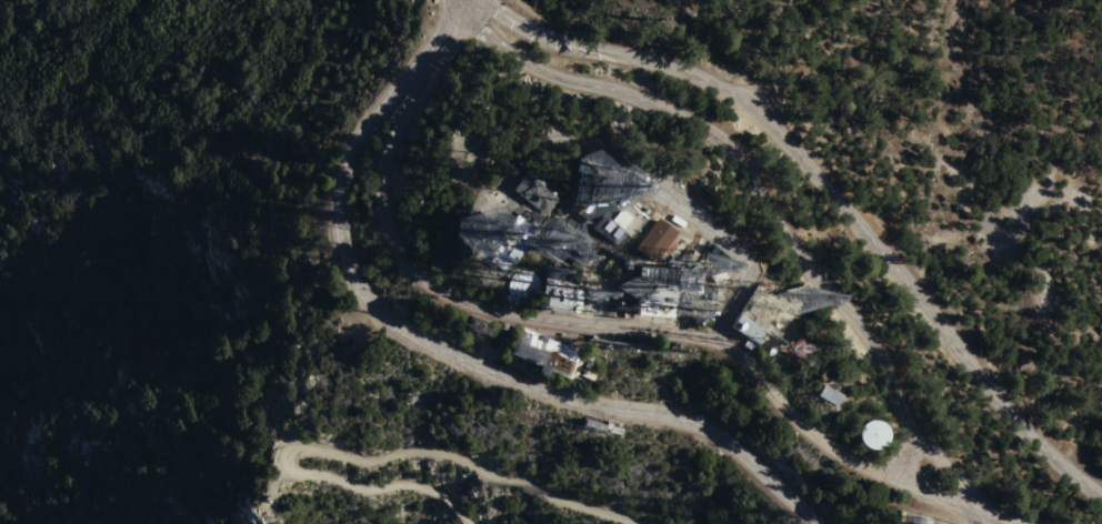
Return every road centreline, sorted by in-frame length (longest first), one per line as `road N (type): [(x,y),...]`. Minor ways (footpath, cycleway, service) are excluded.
road 1 (tertiary): [(456,0),(439,40),(359,141),(344,173),(342,246),(353,282),(407,335),(452,357),(593,407),(701,429),(739,451),(817,523)]
road 2 (tertiary): [(1101,500),(1031,440),(981,383),(770,123),(697,80),(570,41),(484,0)]
road 3 (residential): [(479,0),(468,22),(519,62),(718,132),(773,221),(880,357),(910,430),(989,518)]
road 4 (residential): [(711,341),(498,314),(425,285),(405,265),(389,240),(380,180),(389,149),(468,22)]
road 5 (track): [(635,523),(452,457),(369,462),(288,454),(297,474),(370,492),(433,492),(473,523)]
road 6 (residential): [(1021,523),(871,473),(818,440),(743,357),(711,341)]
road 7 (track): [(729,225),(758,260),(711,341)]

